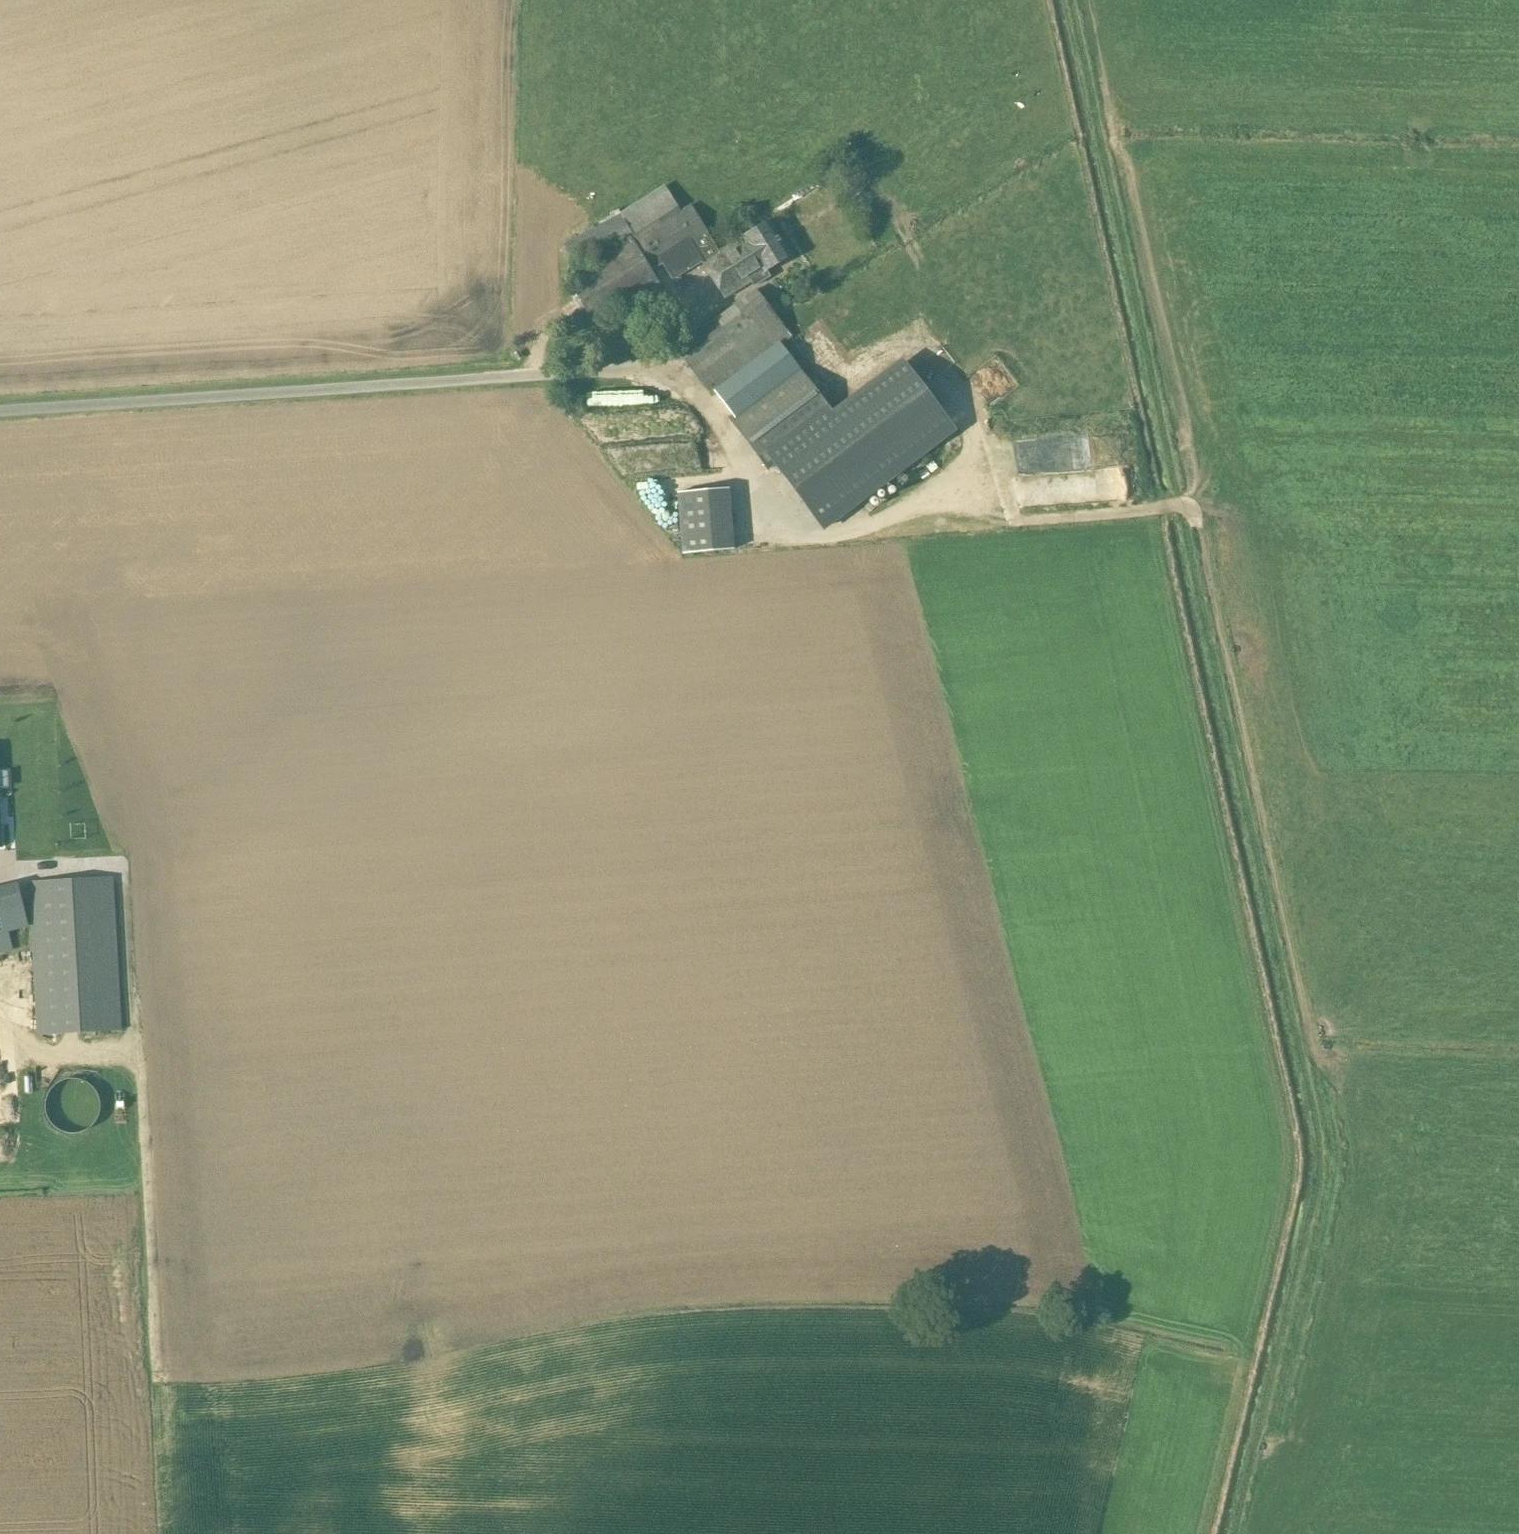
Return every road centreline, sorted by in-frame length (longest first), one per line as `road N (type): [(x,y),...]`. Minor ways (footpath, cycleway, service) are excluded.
road 1 (unclassified): [(0,413),(537,385)]

